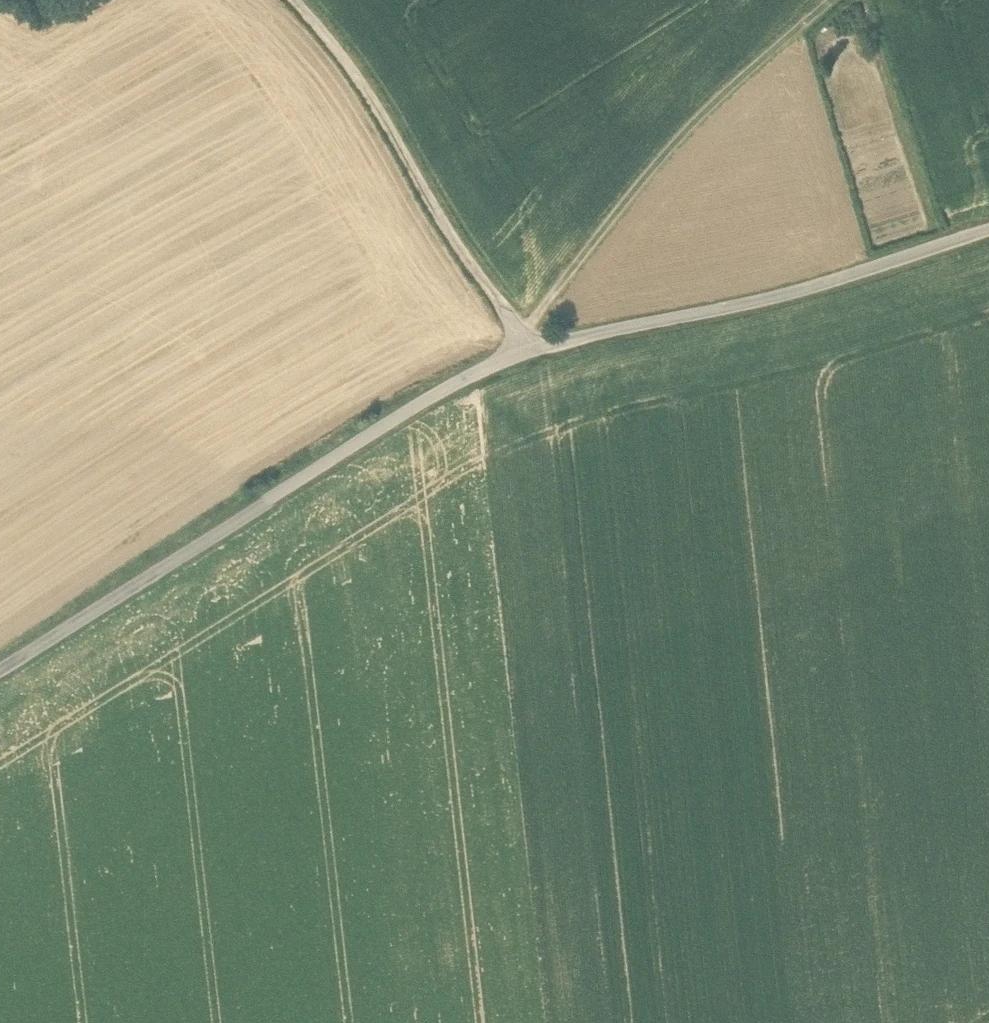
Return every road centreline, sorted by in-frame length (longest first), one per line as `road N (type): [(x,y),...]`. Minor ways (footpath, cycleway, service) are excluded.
road 1 (unclassified): [(0,669),(405,414),(504,361),(787,296),(988,231)]
road 2 (track): [(528,351),(548,299),(666,153),(833,0)]
road 3 (track): [(528,351),(350,69),(293,0)]

